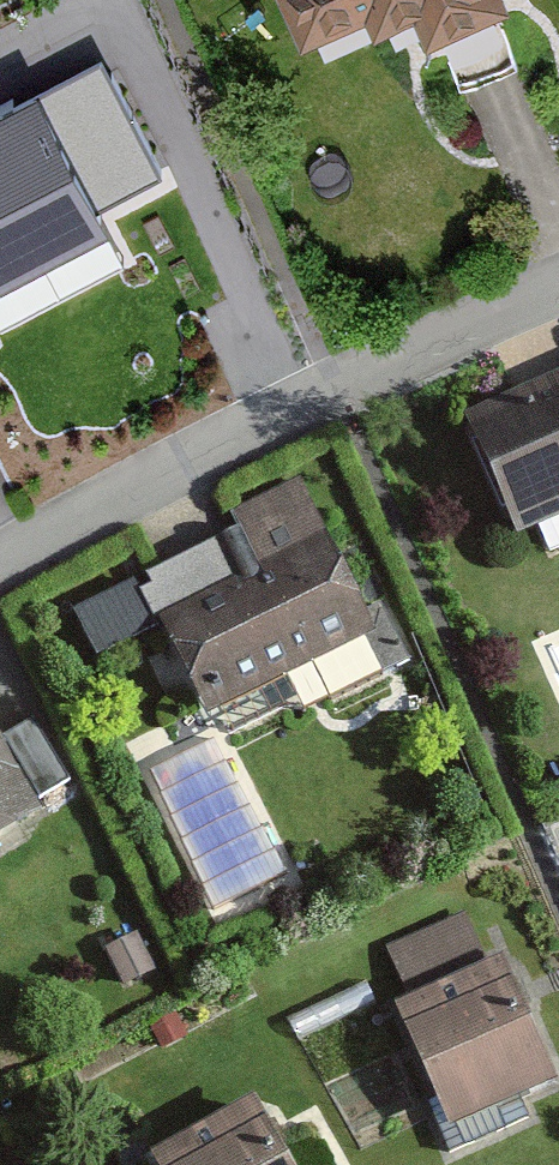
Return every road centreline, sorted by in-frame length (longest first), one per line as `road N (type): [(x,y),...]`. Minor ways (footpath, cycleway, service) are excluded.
road 1 (residential): [(0,569),(438,336),(558,290)]

